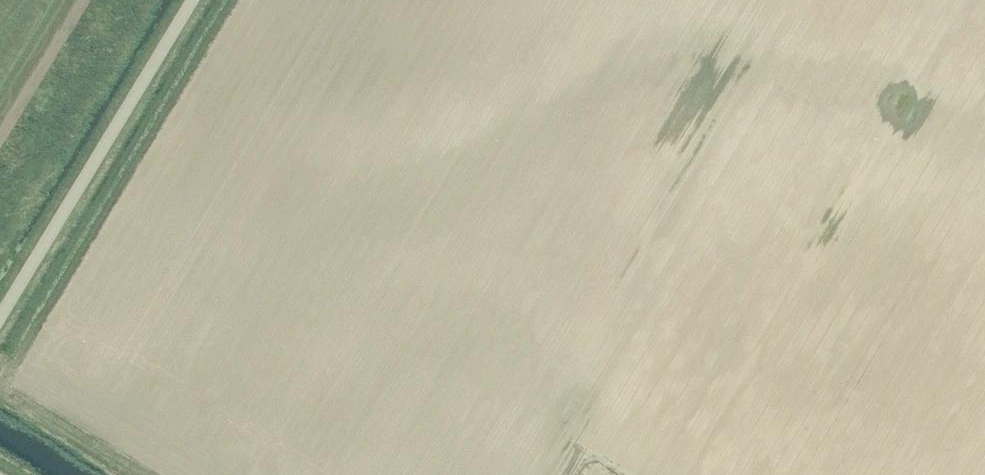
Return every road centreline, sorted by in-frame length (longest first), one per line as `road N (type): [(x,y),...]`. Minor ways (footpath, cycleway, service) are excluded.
road 1 (unclassified): [(0,314),(190,0)]

